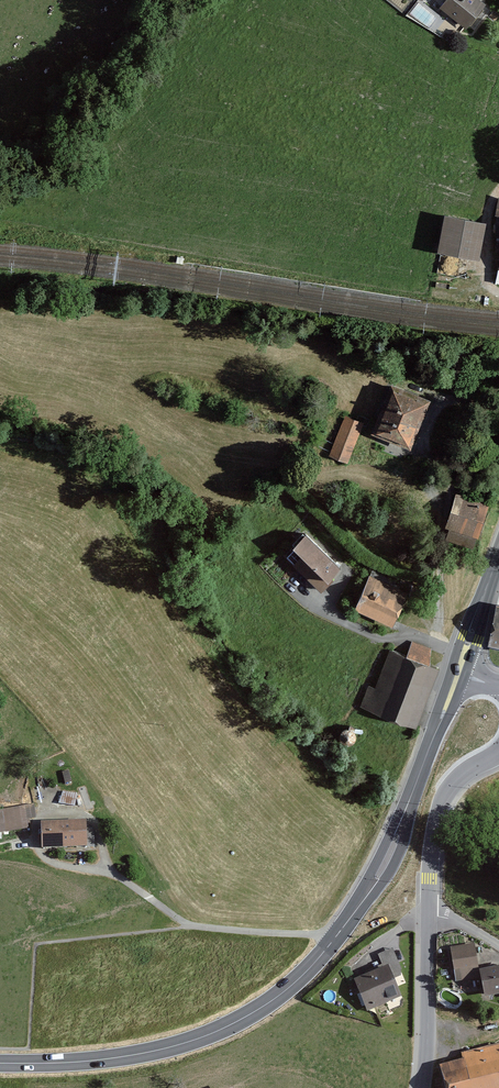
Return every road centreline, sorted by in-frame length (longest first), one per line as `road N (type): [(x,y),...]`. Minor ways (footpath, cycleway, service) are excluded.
road 1 (secondary): [(0,1063),(163,1049),(223,1028),(296,981),(385,863),(458,674)]
road 2 (tertiary): [(430,913),(440,805),(457,781),(498,753)]
road 3 (tertiary): [(423,1087),(430,913)]
road 4 (secondary): [(458,674),(498,556)]

